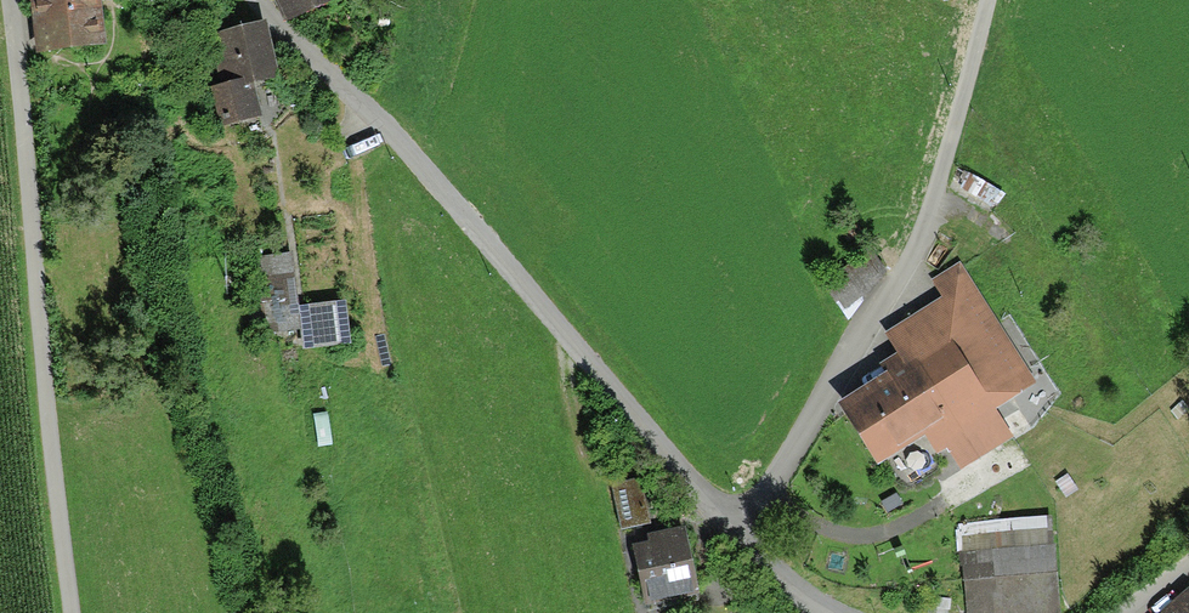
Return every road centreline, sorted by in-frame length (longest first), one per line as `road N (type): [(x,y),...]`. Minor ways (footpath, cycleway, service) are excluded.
road 1 (residential): [(735,534),(260,0)]
road 2 (residential): [(7,0),(38,412),(67,612)]
road 3 (residential): [(978,0),(941,165),(892,293),(735,534)]
road 4 (residential): [(828,612),(735,534)]

